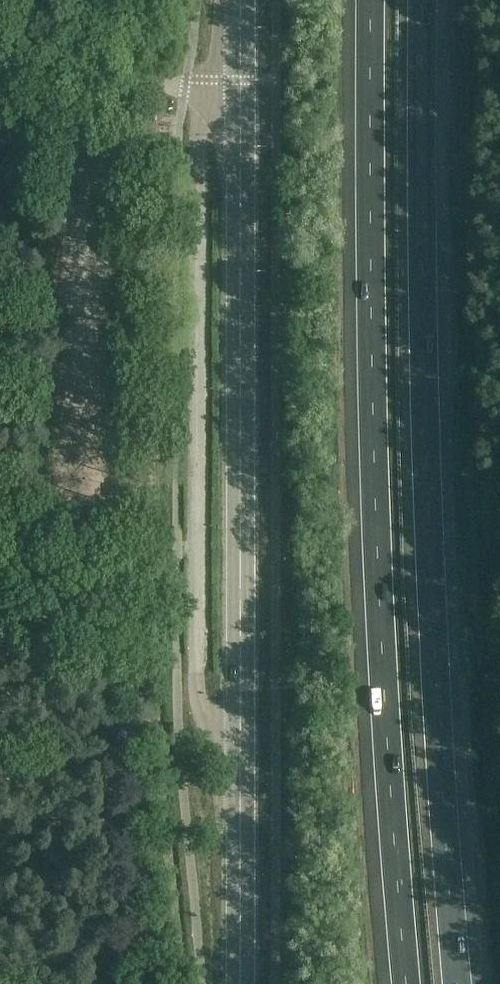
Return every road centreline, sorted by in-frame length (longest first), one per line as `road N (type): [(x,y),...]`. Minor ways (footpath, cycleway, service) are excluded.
road 1 (motorway): [(458,983),(423,422),(424,0)]
road 2 (motorway): [(370,0),(381,641),(407,983)]
road 3 (unclassified): [(236,87),(201,137),(198,661),(209,720),(237,761)]
road 4 (primary): [(237,761),(236,87)]
road 5 (unclassified): [(0,38),(172,87),(236,87)]
road 6 (primary): [(239,983),(237,761)]

